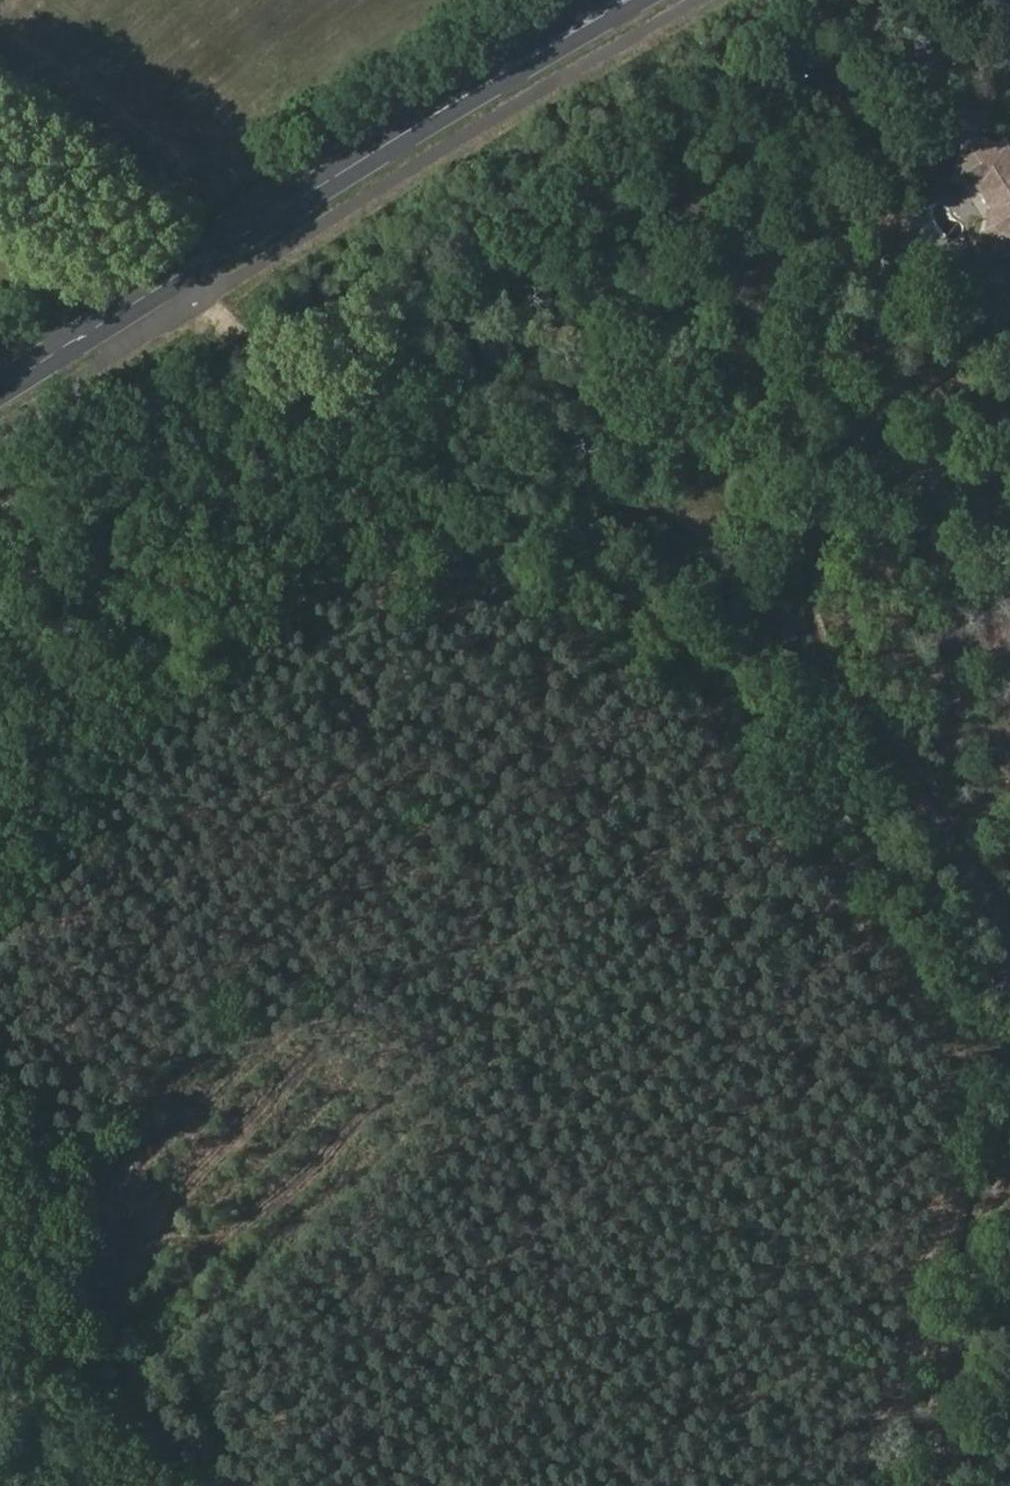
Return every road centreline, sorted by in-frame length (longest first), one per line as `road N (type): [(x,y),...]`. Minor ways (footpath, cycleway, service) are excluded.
road 1 (primary): [(625,0),(0,392)]

